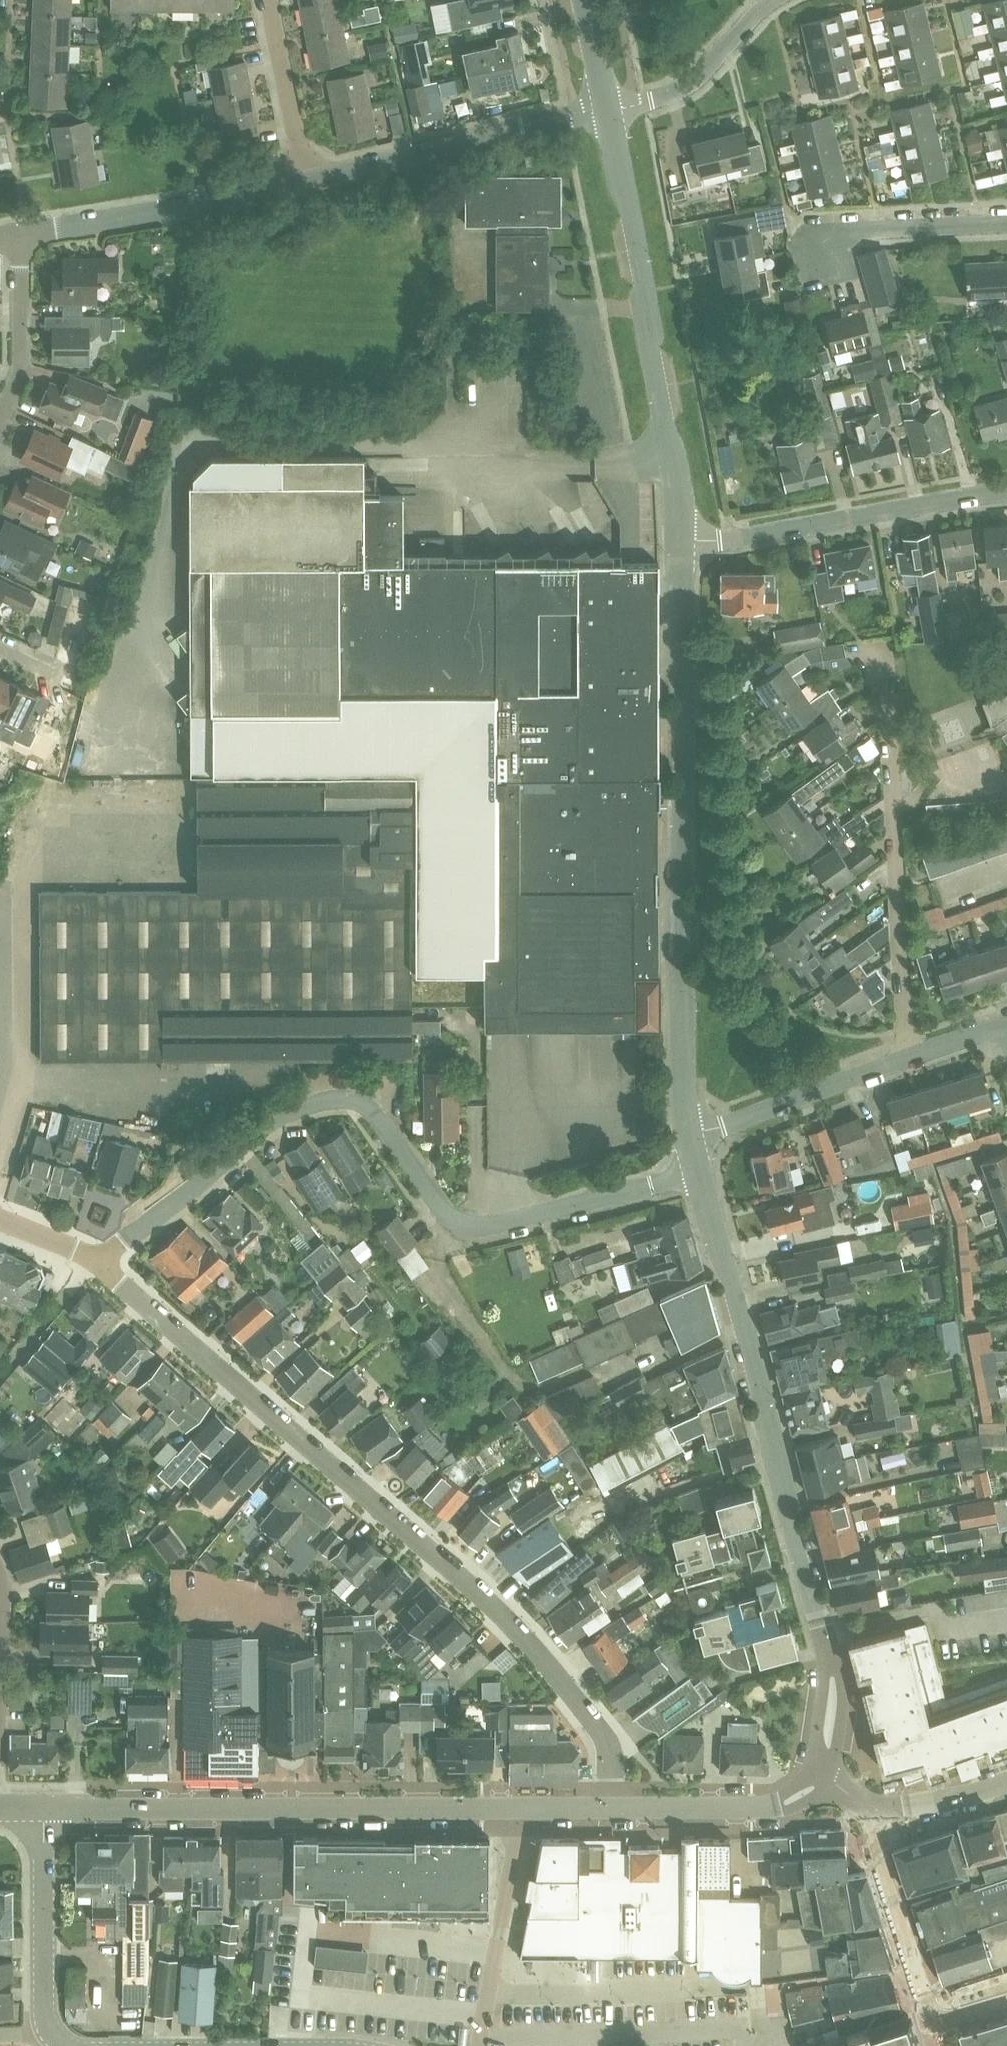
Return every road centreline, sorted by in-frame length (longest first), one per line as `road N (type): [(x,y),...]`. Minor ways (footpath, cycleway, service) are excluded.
road 1 (residential): [(610,1809),(609,1764),(586,1713),(508,1621),(99,1260)]
road 2 (residential): [(99,1260),(241,1140),(335,1098),(365,1103),(447,1215),(467,1227),(699,1173)]
road 3 (tertiary): [(823,1775),(837,1716),(826,1635),(699,1173)]
road 4 (tertiary): [(689,1135),(680,990),(680,548)]
road 5 (tertiary): [(45,1810),(523,1809)]
road 6 (tertiary): [(680,548),(633,227),(607,110)]
road 7 (residential): [(905,1062),(886,643)]
road 8 (residential): [(680,548),(1006,494)]
road 9 (residential): [(607,110),(305,183)]
road 10 (residential): [(305,183),(23,234)]
road 11 (residential): [(869,1811),(930,1997),(1006,1970)]
road 12 (residential): [(1,1809),(6,1576),(0,1561)]
road 13 (tertiary): [(61,2044),(45,2014),(45,1810)]
road 14 (residential): [(689,1135),(905,1062)]
road 15 (tertiary): [(823,1775),(798,1798),(759,1808),(610,1809)]
road 16 (residential): [(607,110),(692,82),(776,0)]
road 17 (residential): [(823,255),(831,237),(880,226),(1006,223)]
road 18 (residential): [(0,422),(23,364),(23,234)]
road 19 (residential): [(523,1809),(487,1997)]
road 20 (residential): [(268,0),(305,183)]
road 21 (residential): [(0,1372),(99,1260)]
road 22 (residential): [(869,1811),(1006,1780)]

